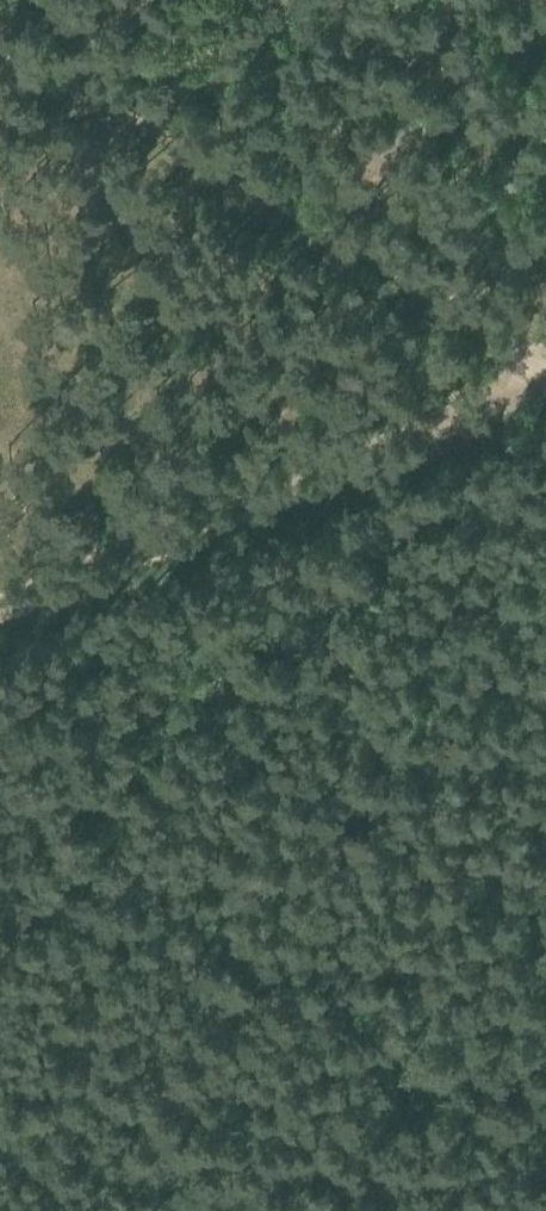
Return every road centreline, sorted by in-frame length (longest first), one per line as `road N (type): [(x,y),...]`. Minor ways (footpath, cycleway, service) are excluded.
road 1 (track): [(0,48),(332,228),(545,358)]
road 2 (track): [(545,376),(0,611)]
road 3 (track): [(332,228),(363,180),(545,33)]

